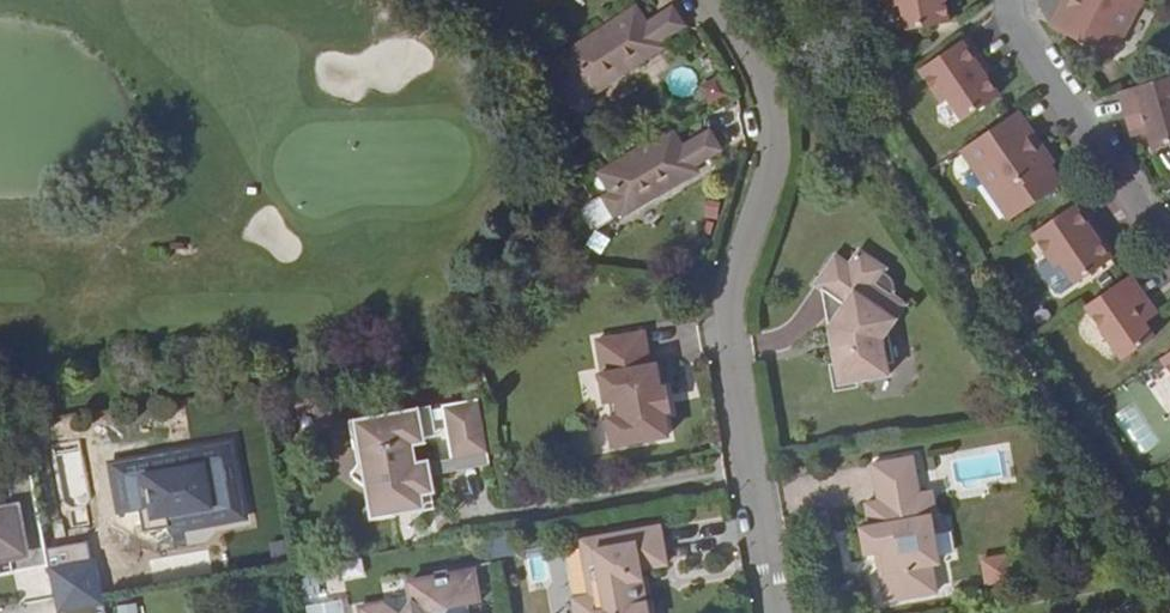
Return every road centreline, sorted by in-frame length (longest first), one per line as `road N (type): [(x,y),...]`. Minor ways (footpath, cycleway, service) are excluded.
road 1 (residential): [(713,0),(773,103),(761,201),(729,298),(734,382),(776,612)]
road 2 (residential): [(1007,0),(1014,41),(1169,261)]

